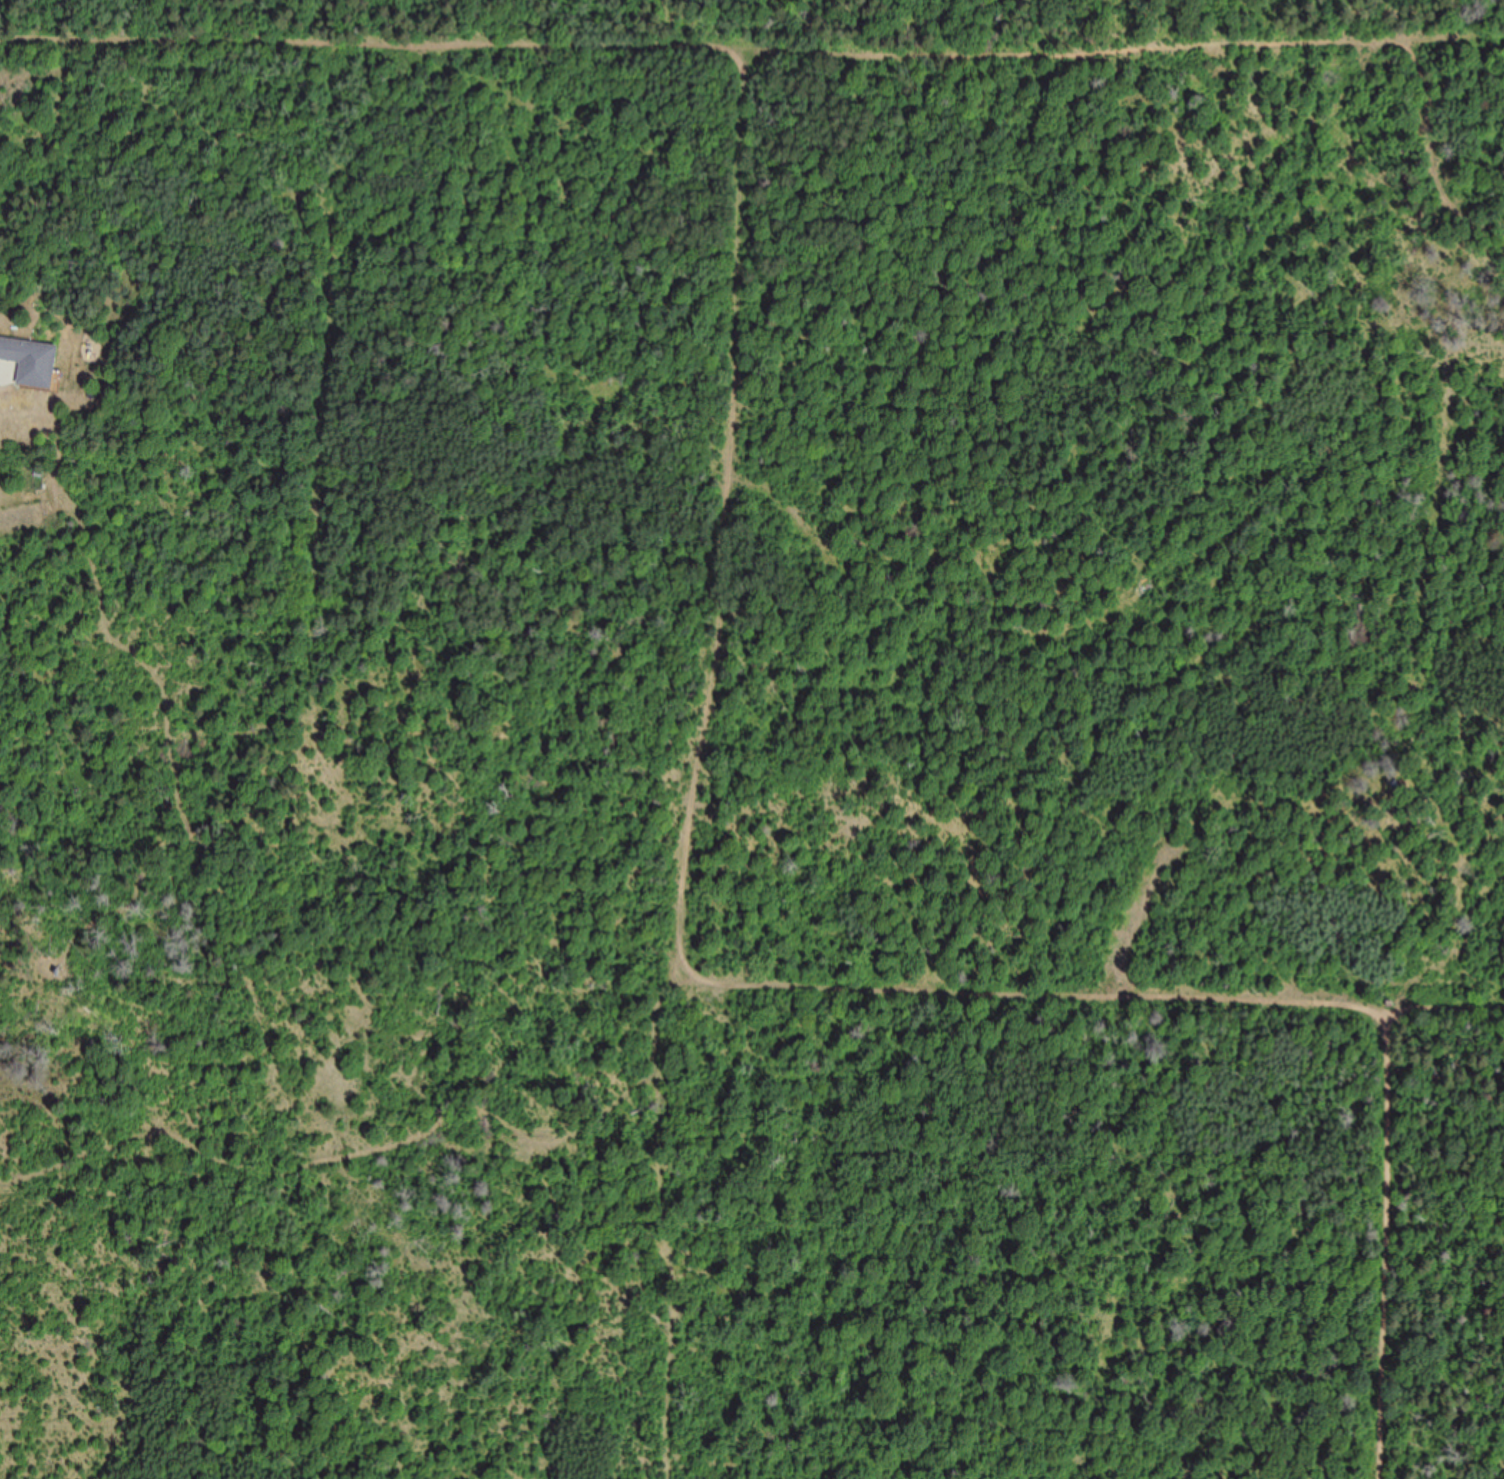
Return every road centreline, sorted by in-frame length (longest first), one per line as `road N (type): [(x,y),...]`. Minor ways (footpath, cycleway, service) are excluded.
road 1 (residential): [(703,54),(681,973),(1388,1009)]
road 2 (residential): [(0,48),(1435,60)]
road 3 (residential): [(1377,1478),(1388,1009),(1503,1014)]

